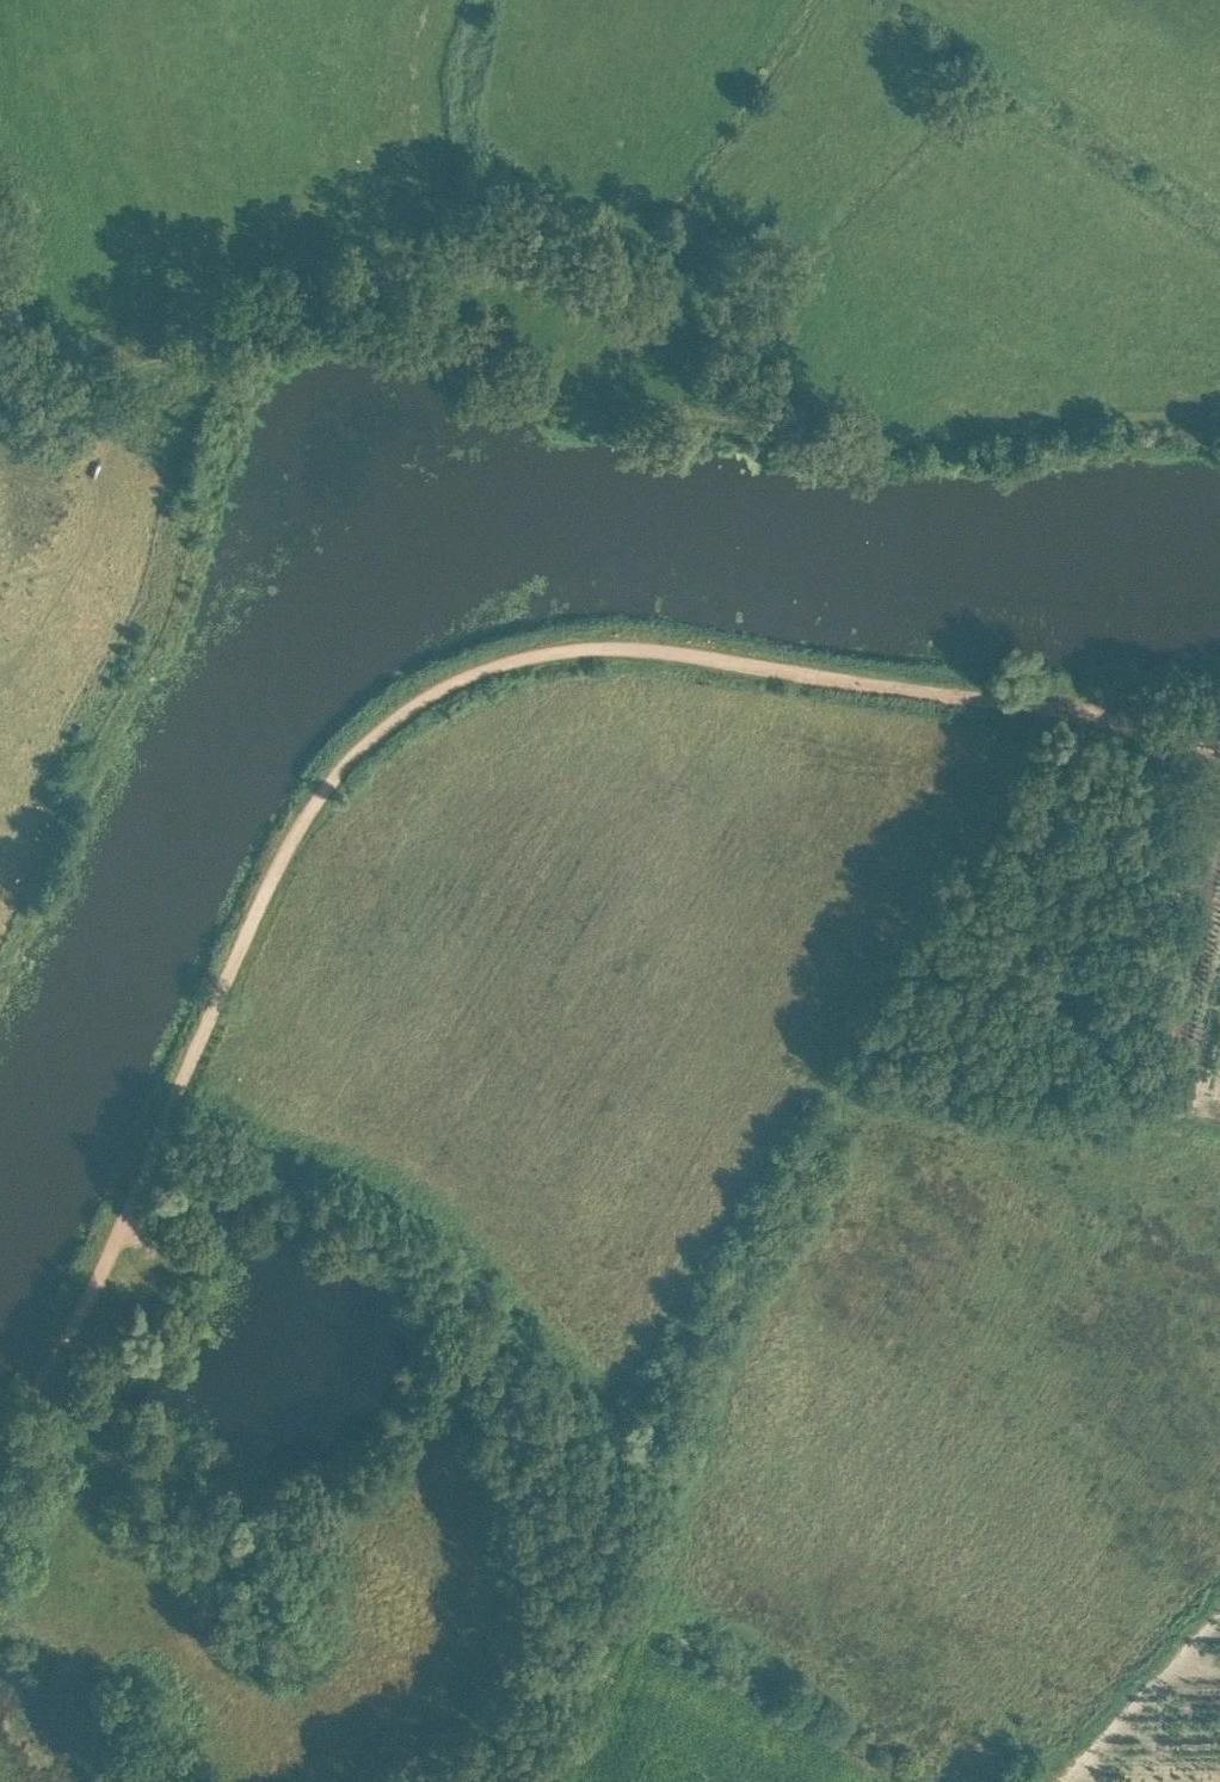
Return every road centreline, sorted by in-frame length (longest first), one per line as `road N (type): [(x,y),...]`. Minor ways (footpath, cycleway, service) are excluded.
road 1 (track): [(1219,753),(1189,747),(1123,707),(913,697),(637,647),(540,652),(447,683),(360,747),(311,802),(272,871),(91,1288),(0,1436)]

